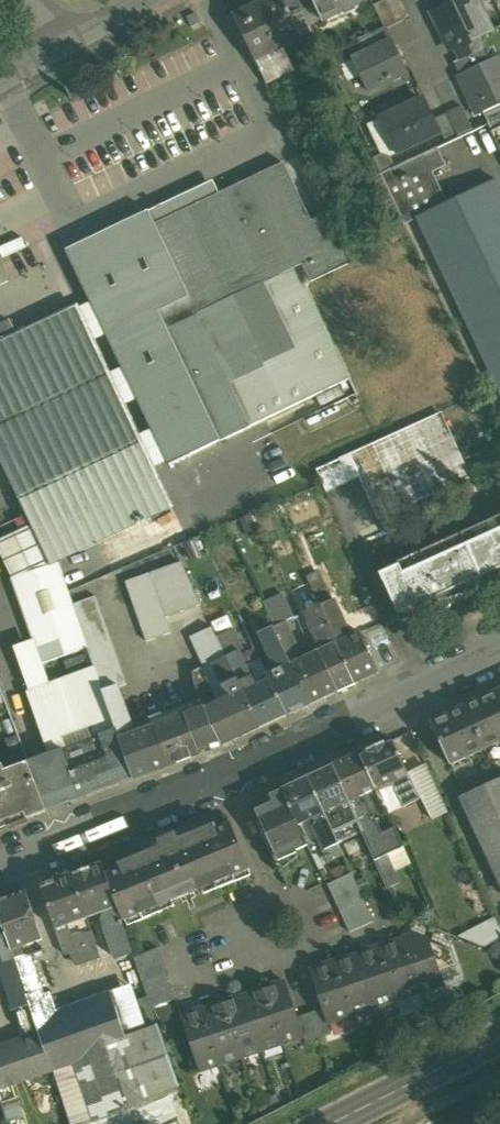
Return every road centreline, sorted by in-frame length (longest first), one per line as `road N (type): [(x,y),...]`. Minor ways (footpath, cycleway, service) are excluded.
road 1 (tertiary): [(499,650),(224,780)]
road 2 (tertiary): [(224,780),(0,865)]
road 3 (secondary): [(329,1123),(499,1035)]
road 4 (residential): [(153,0),(0,83)]
road 5 (residential): [(273,898),(258,912),(254,932),(263,950),(282,959),(302,954),(315,937),(314,917),(293,897)]
road 6 (residential): [(224,780),(273,898)]

